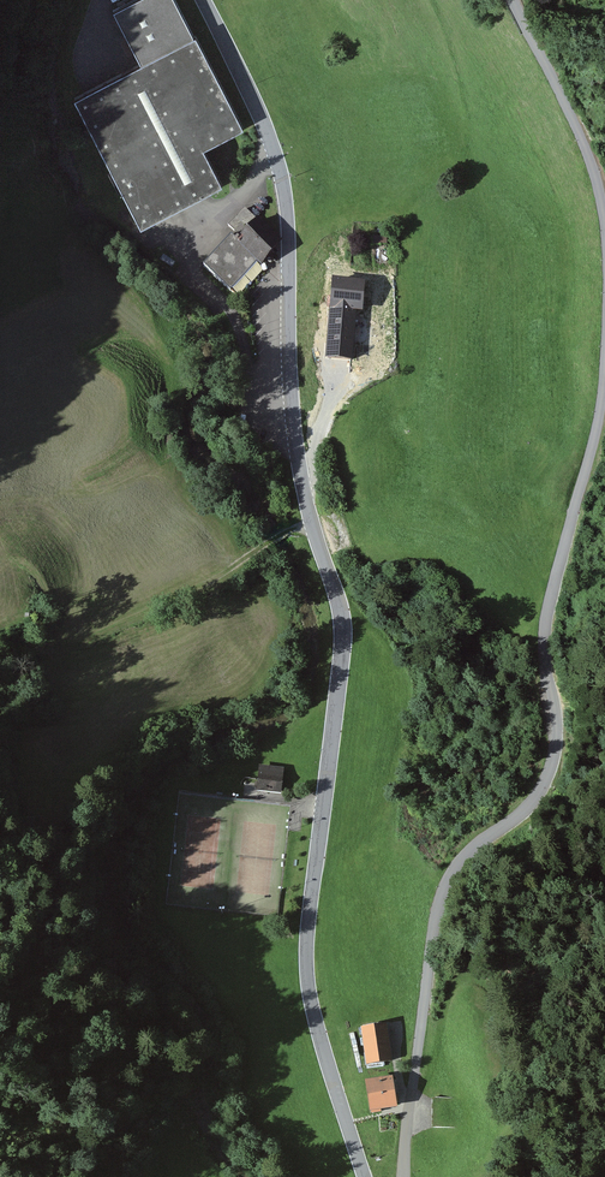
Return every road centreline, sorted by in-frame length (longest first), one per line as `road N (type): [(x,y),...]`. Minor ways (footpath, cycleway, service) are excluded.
road 1 (tertiary): [(204,0),(284,186),(297,455),(342,619),(307,976),(364,1176)]
road 2 (unclassified): [(403,1176),(442,895),(463,859),(534,800),(552,763),(544,628),(597,428),(604,363)]
road 3 (unclassified): [(604,225),(587,155),(514,0)]
road 4 (track): [(312,521),(202,585)]

